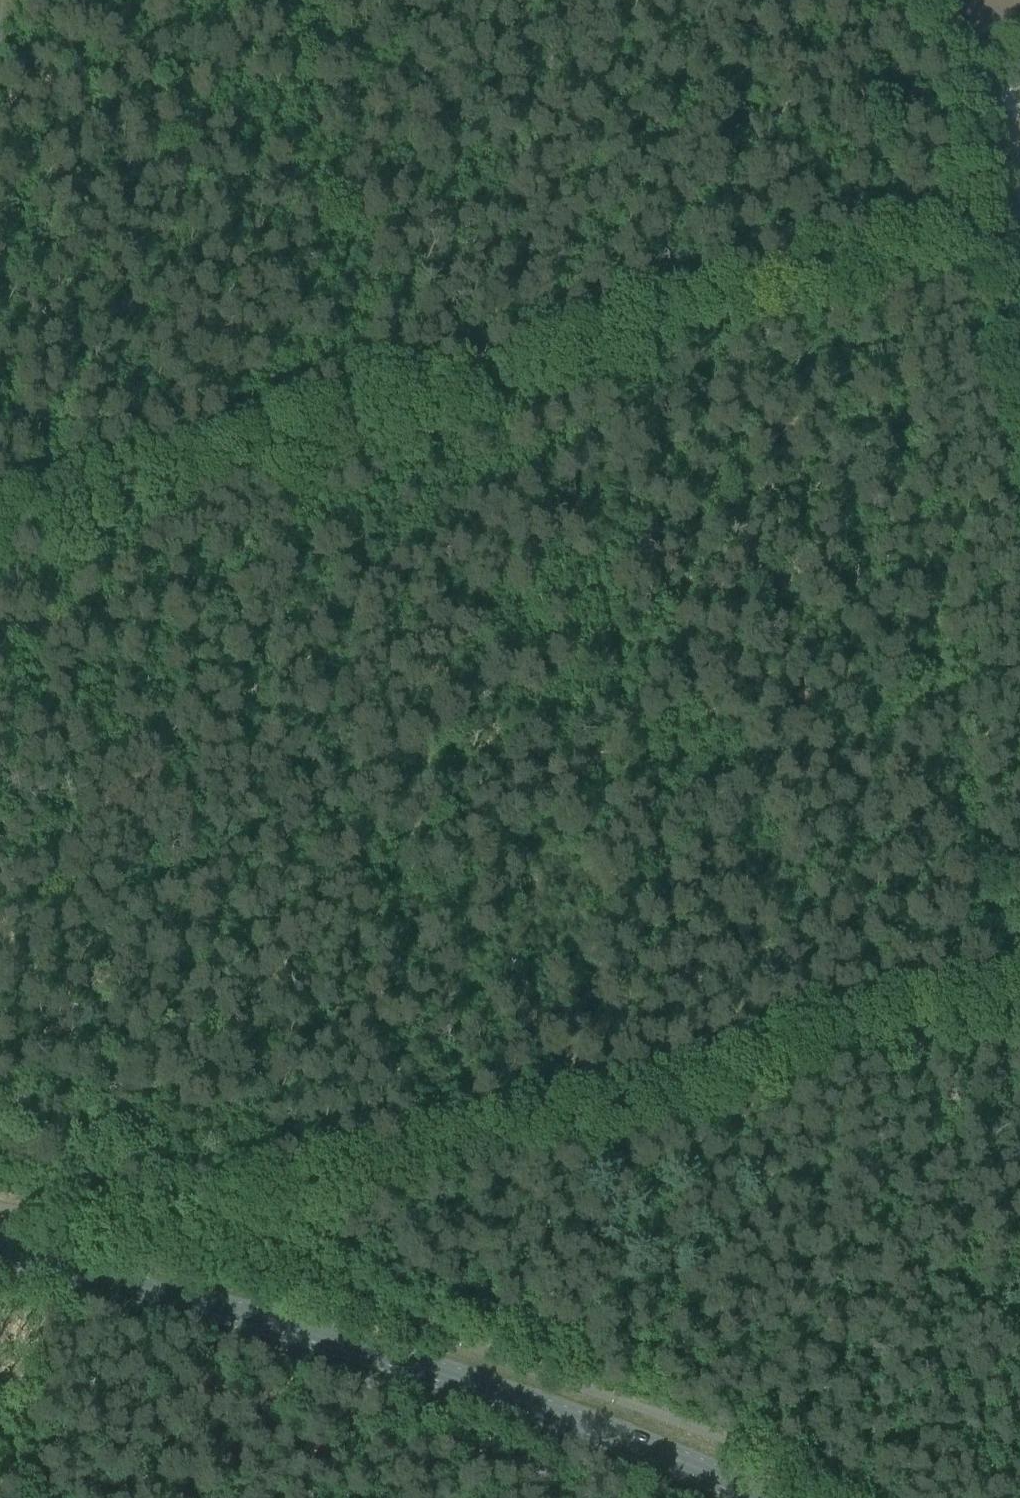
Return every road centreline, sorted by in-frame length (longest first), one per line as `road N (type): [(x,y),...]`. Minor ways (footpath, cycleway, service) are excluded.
road 1 (secondary): [(767,1497),(432,1369),(0,1250)]

